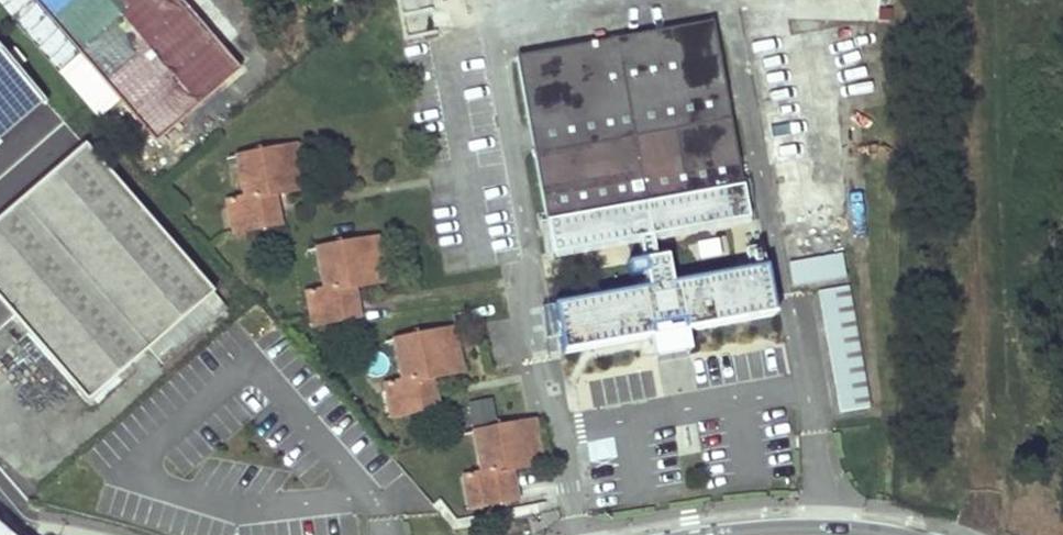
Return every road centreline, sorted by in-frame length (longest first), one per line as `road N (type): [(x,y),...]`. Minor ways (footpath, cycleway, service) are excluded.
road 1 (secondary): [(905,534),(824,526),(706,534)]

